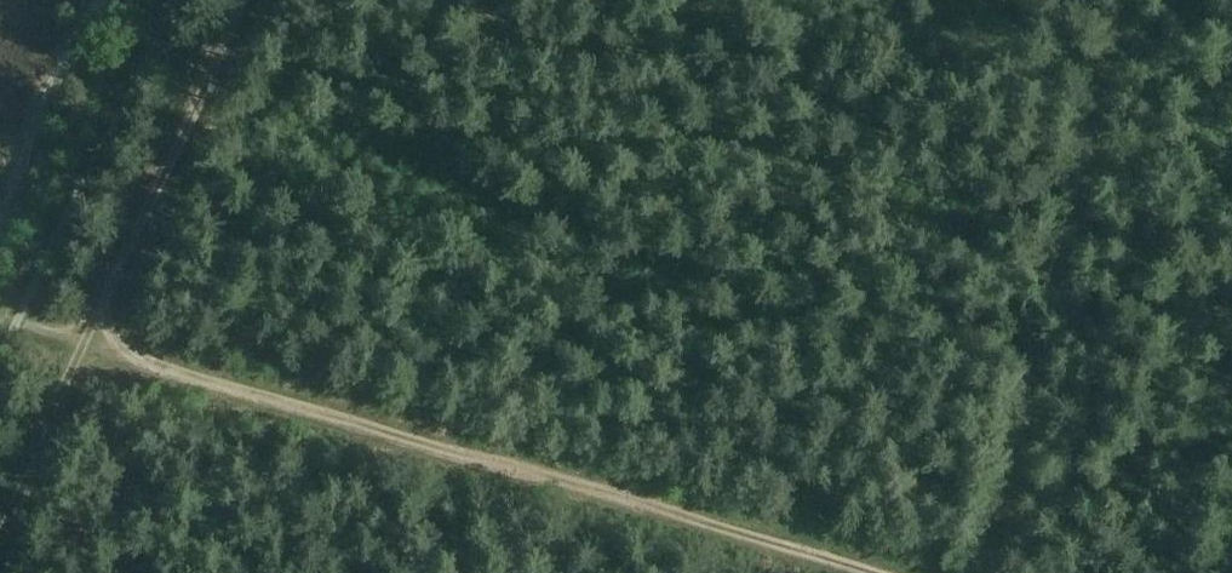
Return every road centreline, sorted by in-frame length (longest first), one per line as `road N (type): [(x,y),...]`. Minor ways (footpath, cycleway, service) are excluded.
road 1 (track): [(873,572),(83,345)]
road 2 (track): [(981,572),(1082,148)]
road 3 (track): [(245,0),(83,345)]
road 4 (track): [(0,211),(47,88),(98,0)]
road 5 (track): [(83,345),(0,521)]

